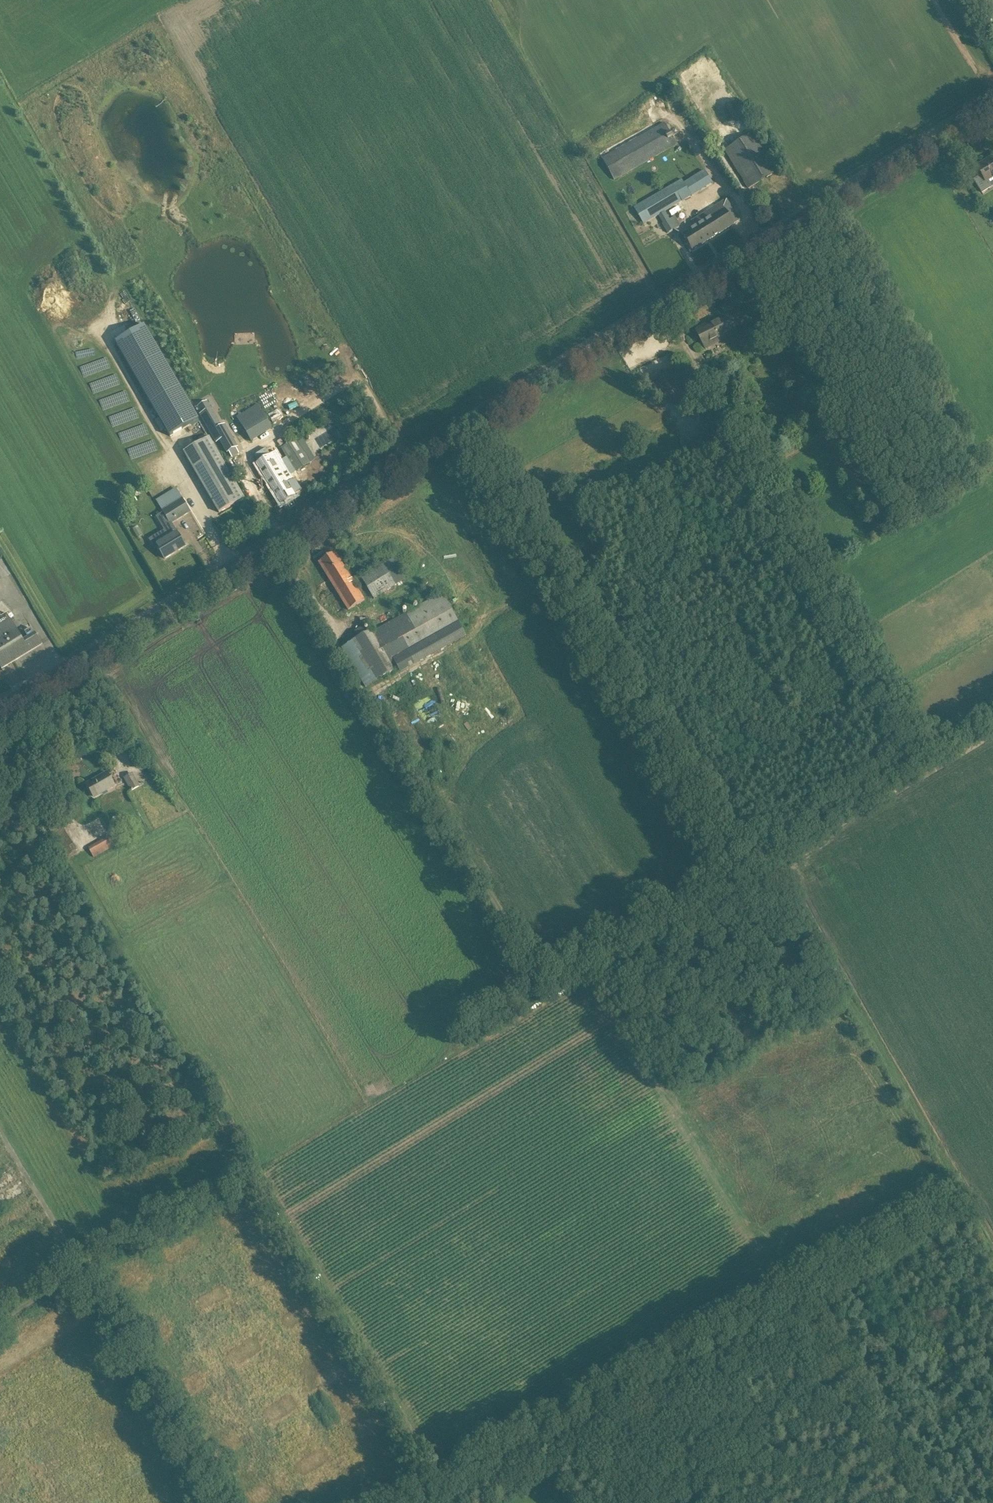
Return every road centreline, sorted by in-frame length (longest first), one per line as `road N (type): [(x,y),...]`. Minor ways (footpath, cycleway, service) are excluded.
road 1 (unclassified): [(0,703),(992,94)]
road 2 (track): [(788,1289),(915,1502)]

